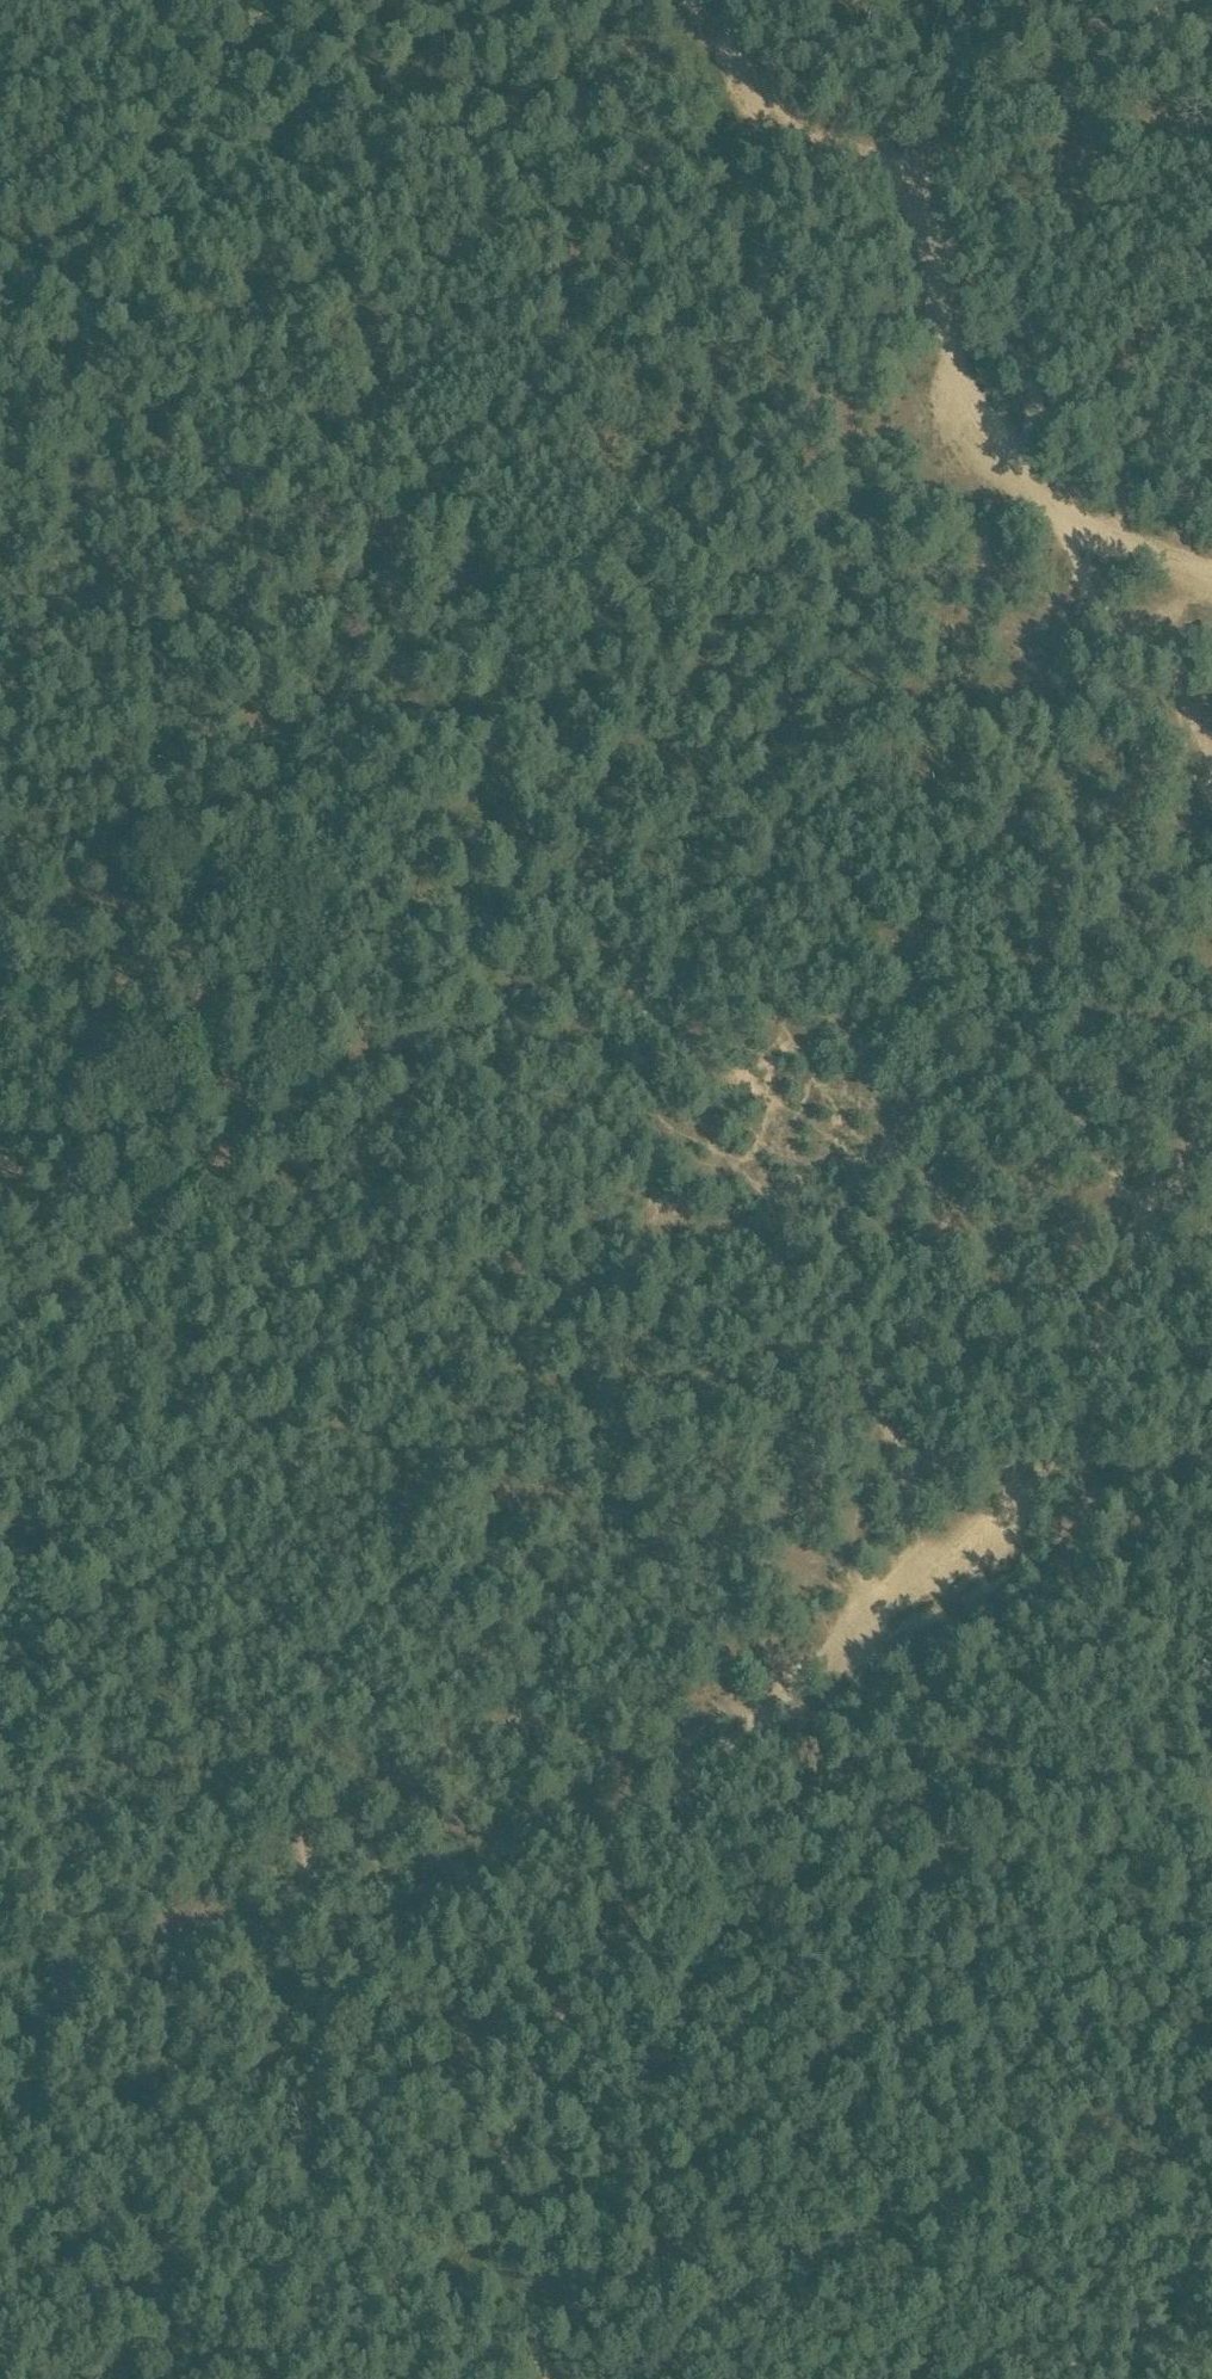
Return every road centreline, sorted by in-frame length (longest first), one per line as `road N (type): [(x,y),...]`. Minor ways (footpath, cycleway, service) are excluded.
road 1 (track): [(1174,562),(1061,514),(1002,475),(973,432),(917,207),(899,175),(762,112),(670,0)]
road 2 (track): [(1211,2374),(1169,2361),(1091,2358),(1032,2378)]

